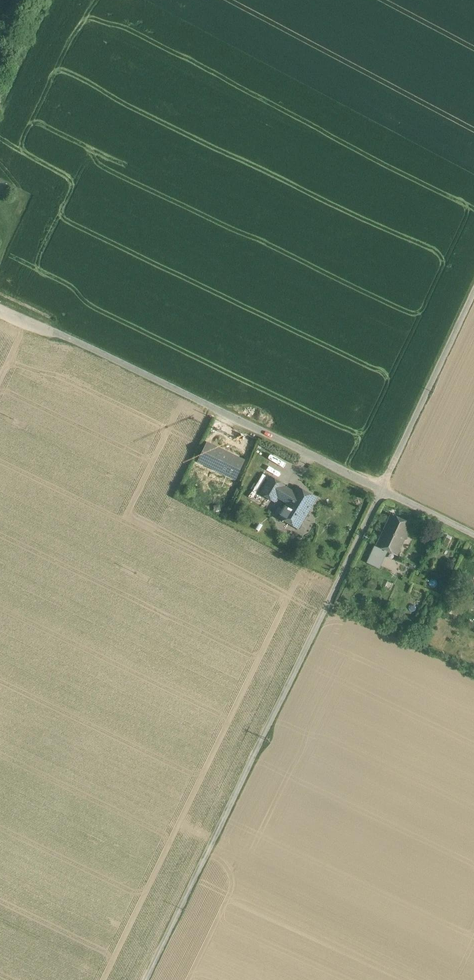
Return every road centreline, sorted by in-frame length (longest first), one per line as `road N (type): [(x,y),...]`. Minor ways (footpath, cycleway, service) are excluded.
road 1 (unclassified): [(147,979),(385,490)]
road 2 (unclassified): [(0,306),(385,490)]
road 3 (unclassified): [(385,490),(473,296)]

